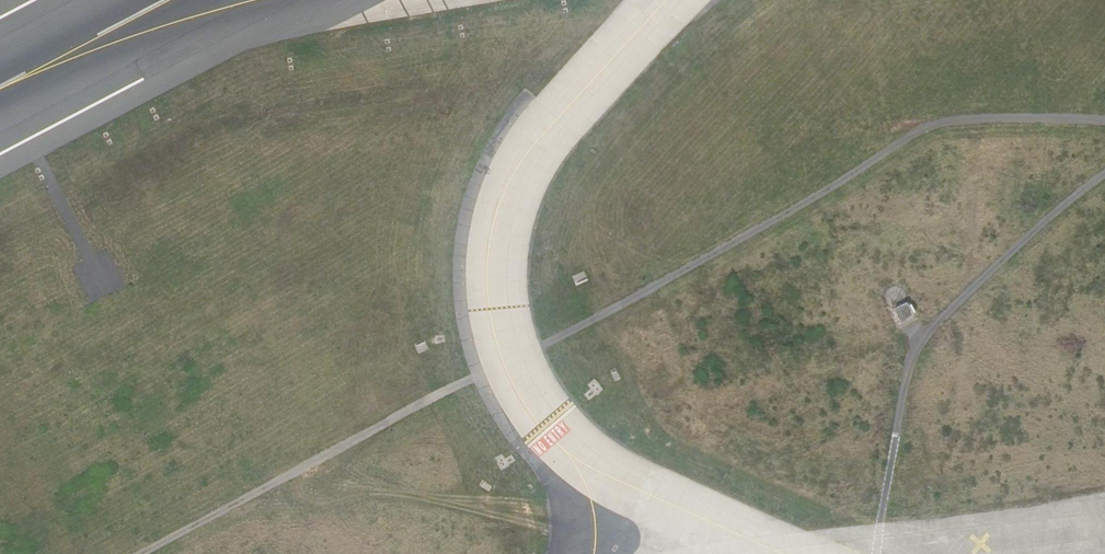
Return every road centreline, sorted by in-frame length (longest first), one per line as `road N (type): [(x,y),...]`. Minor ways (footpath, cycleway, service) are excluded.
road 1 (track): [(139,553),(652,288),(932,124),(1104,121)]
road 2 (track): [(1104,173),(987,273),(915,347),(895,436)]

